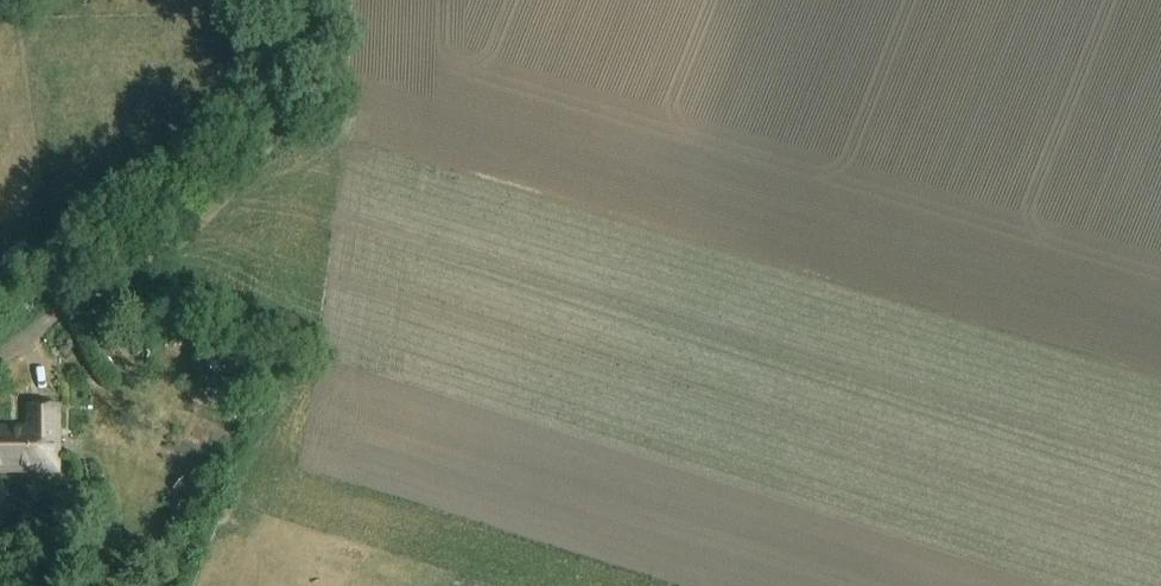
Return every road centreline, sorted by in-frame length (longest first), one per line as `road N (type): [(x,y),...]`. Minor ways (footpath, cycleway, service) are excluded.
road 1 (track): [(290,0),(278,110),(259,151),(202,210),(0,357)]

